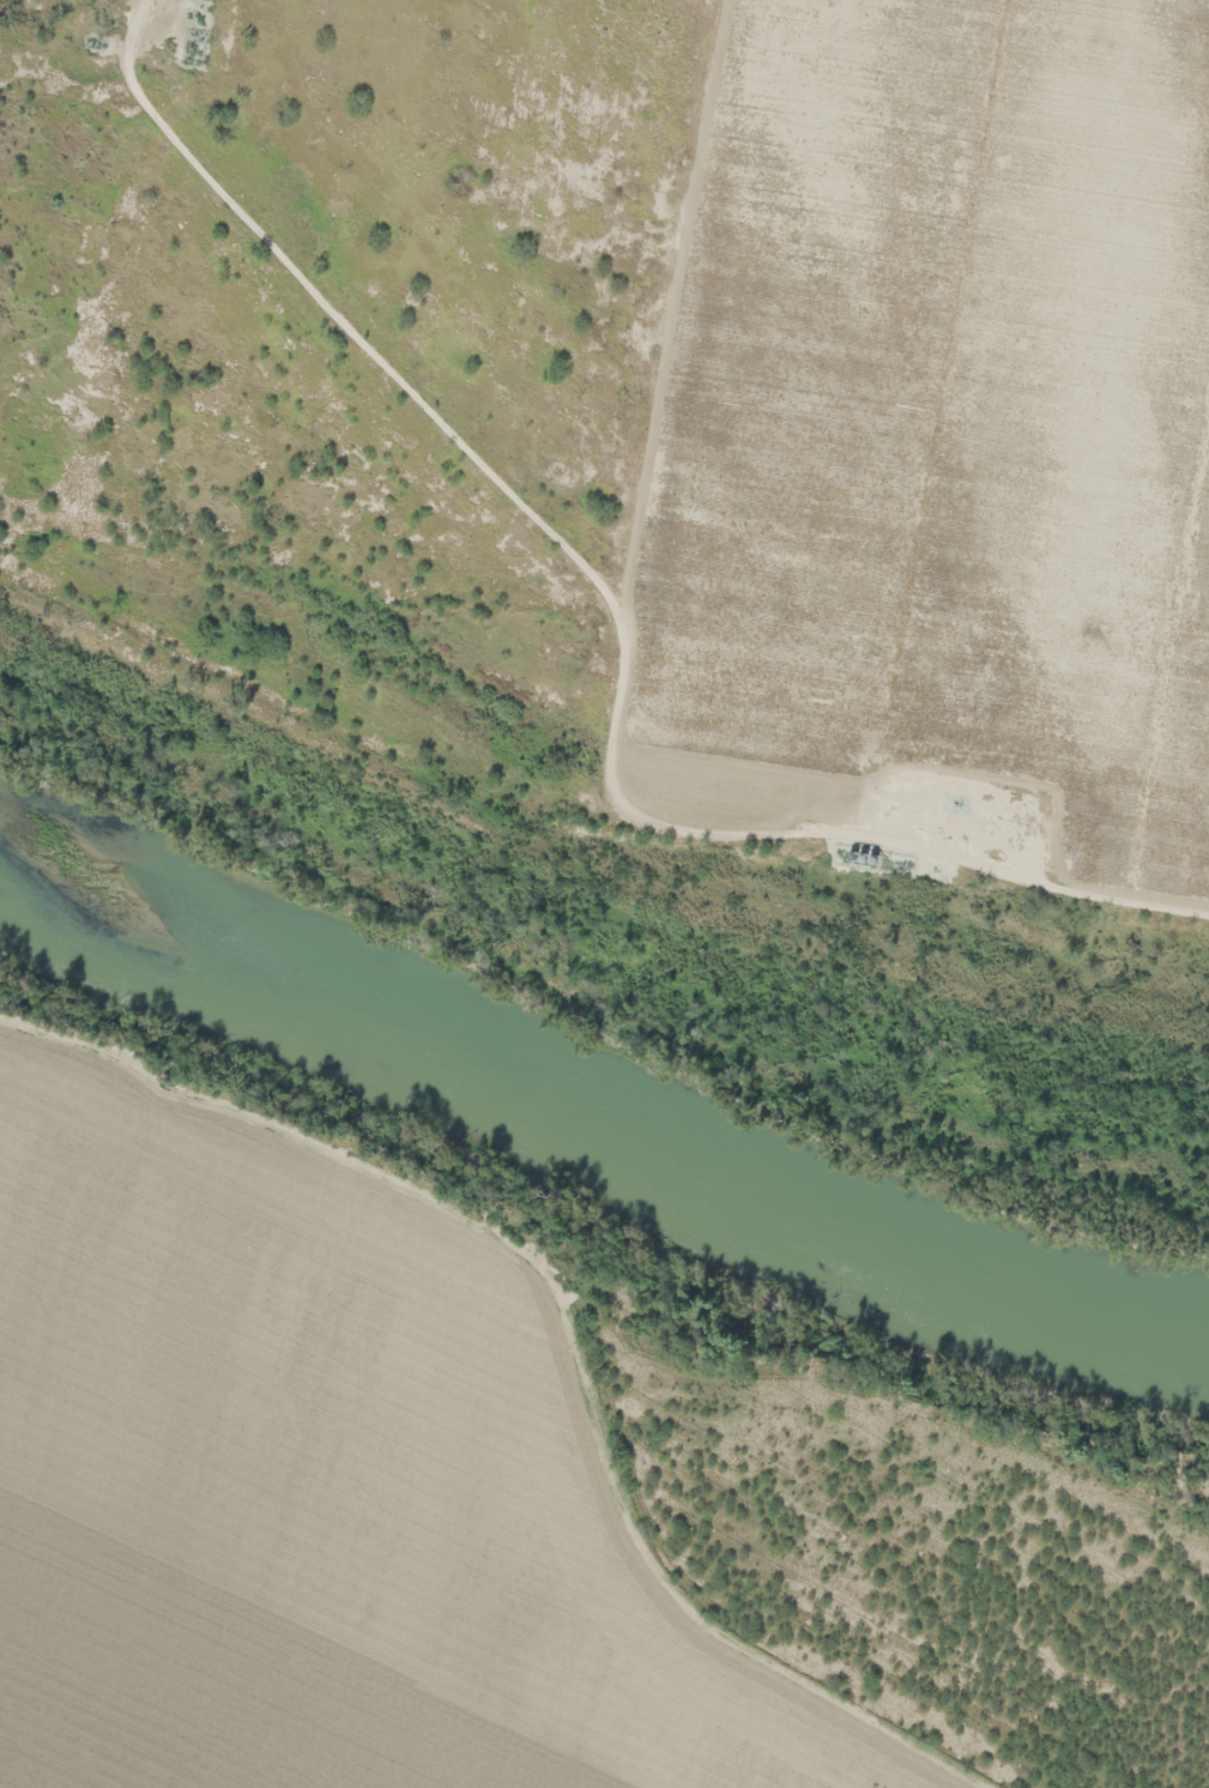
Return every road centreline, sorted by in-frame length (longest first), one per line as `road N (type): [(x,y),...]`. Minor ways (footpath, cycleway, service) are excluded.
road 1 (track): [(1208,914),(1070,890),(847,830),(779,838),(640,827),(612,801),(609,756),(696,0)]
road 2 (track): [(628,629),(592,573),(352,328),(133,84),(127,36),(140,0)]

